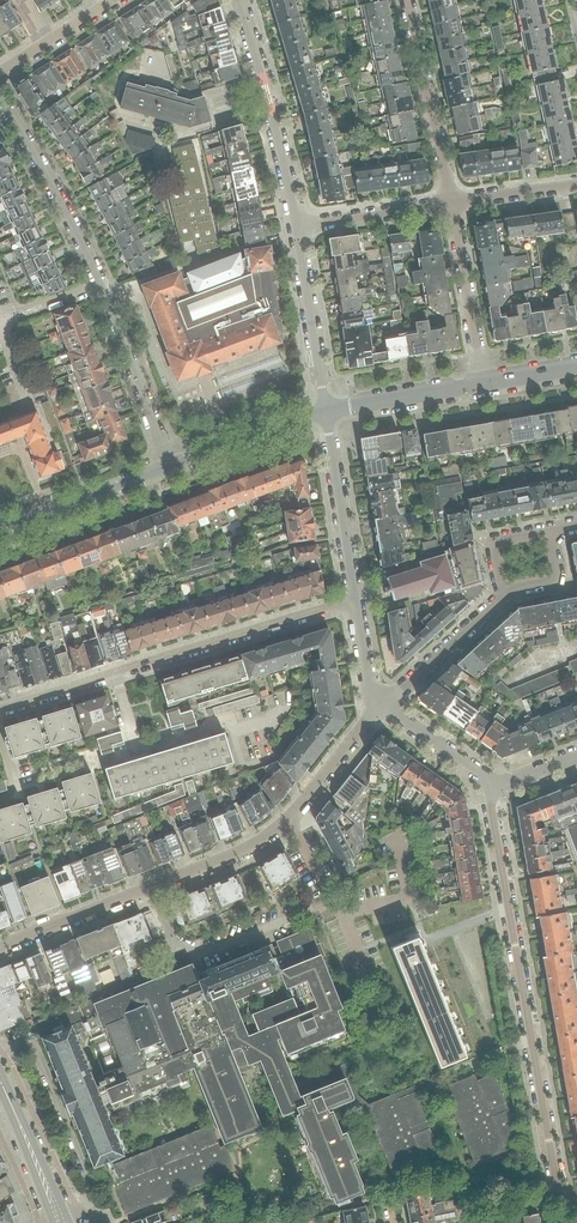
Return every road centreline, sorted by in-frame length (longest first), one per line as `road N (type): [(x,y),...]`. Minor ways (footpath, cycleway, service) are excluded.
road 1 (residential): [(568,1222),(493,784)]
road 2 (residential): [(0,98),(102,287),(173,467)]
road 3 (residential): [(0,948),(267,840),(288,821)]
road 4 (residential): [(353,607),(114,675)]
road 5 (residential): [(241,0),(297,228)]
road 6 (residential): [(451,207),(410,0)]
road 7 (residential): [(353,607),(326,414)]
road 8 (residential): [(297,228),(326,414)]
road 9 (residential): [(173,467),(0,531)]
road 10 (residential): [(485,382),(451,207)]
road 11 (residential): [(384,707),(504,595)]
road 12 (residential): [(485,382),(326,414)]
road 13 (residential): [(326,414),(173,467)]
road 14 (residential): [(451,207),(297,228)]
road 15 (secondary): [(58,1222),(0,1081)]
road 16 (residential): [(288,821),(384,707)]
road 17 (residential): [(0,71),(114,0)]
road 18 (residential): [(493,784),(384,707)]
road 19 (residential): [(576,188),(451,207)]

